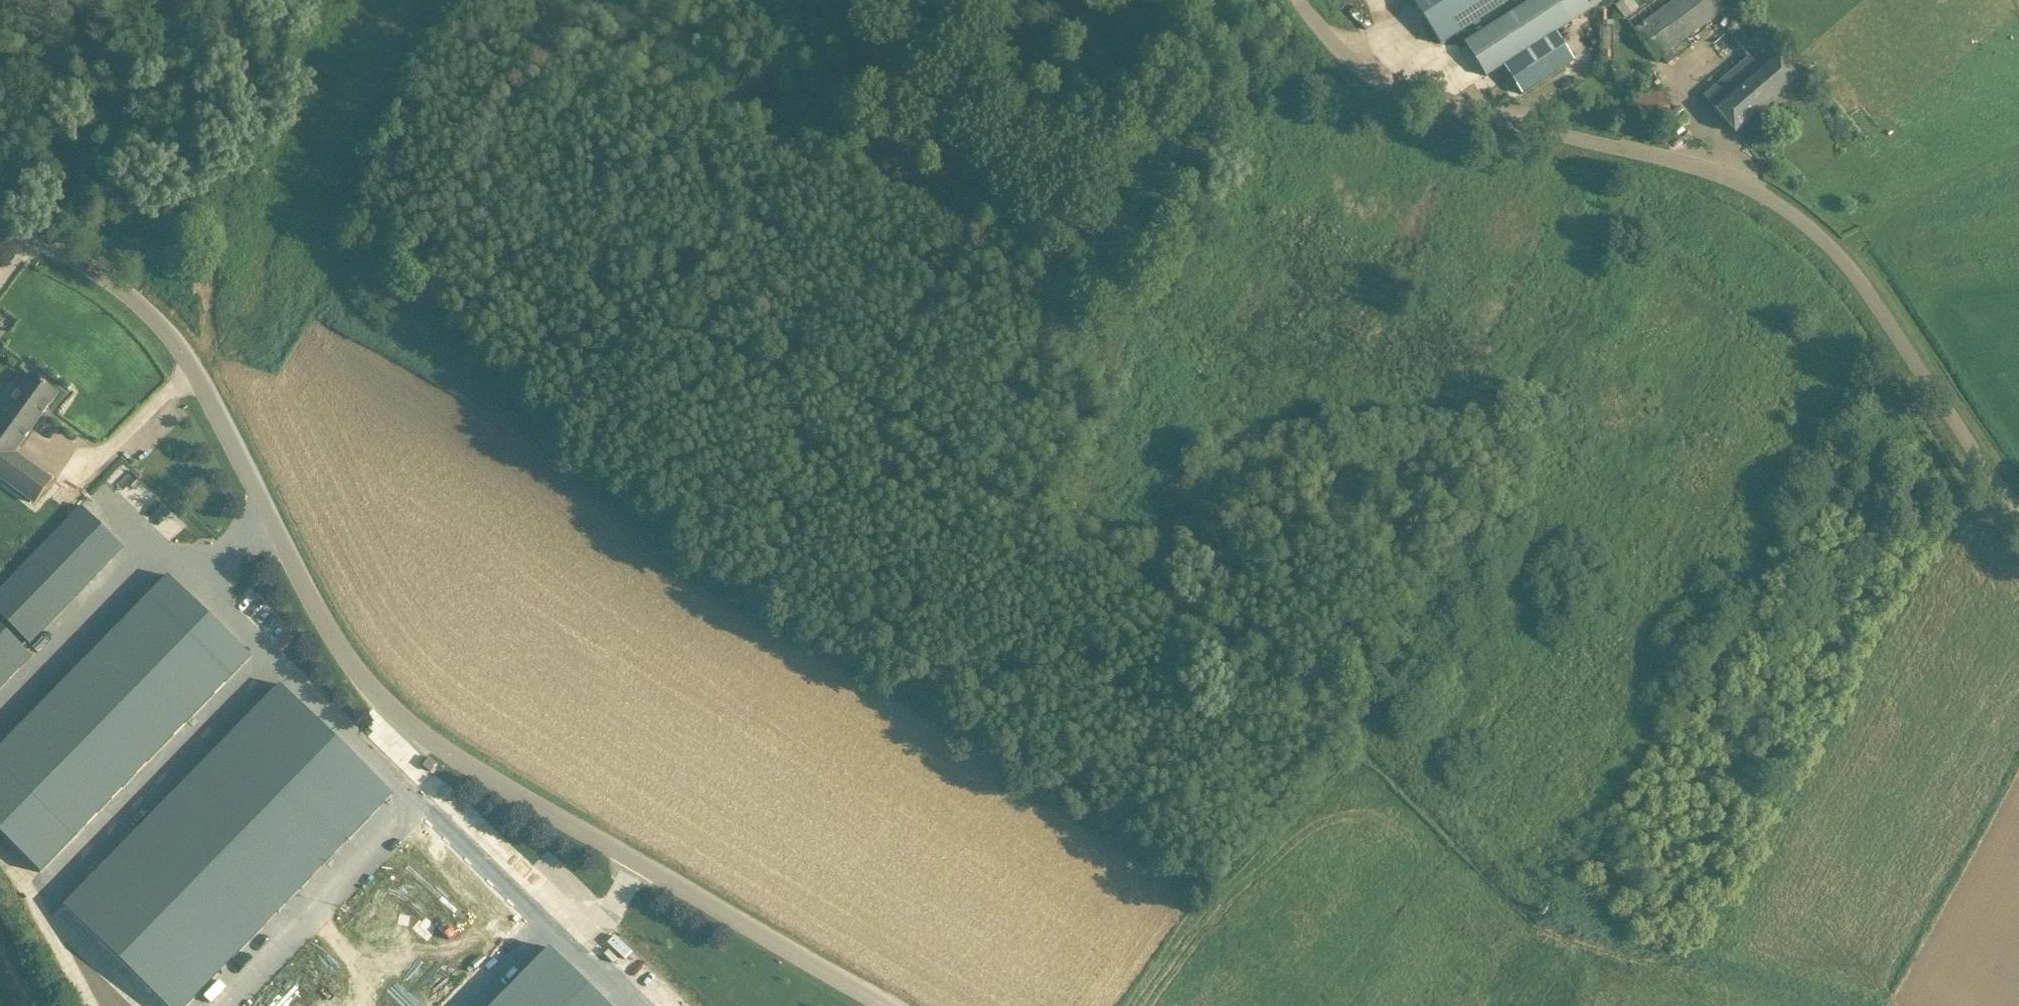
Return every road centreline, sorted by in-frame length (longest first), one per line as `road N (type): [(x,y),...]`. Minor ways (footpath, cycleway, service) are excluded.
road 1 (unclassified): [(887,1005),(411,728),(323,630),(184,352),(136,298),(0,221)]
road 2 (unclassified): [(2018,508),(1842,261),(1786,209),(1720,173),(1445,113),(1397,93),(1359,63),(1306,0)]

